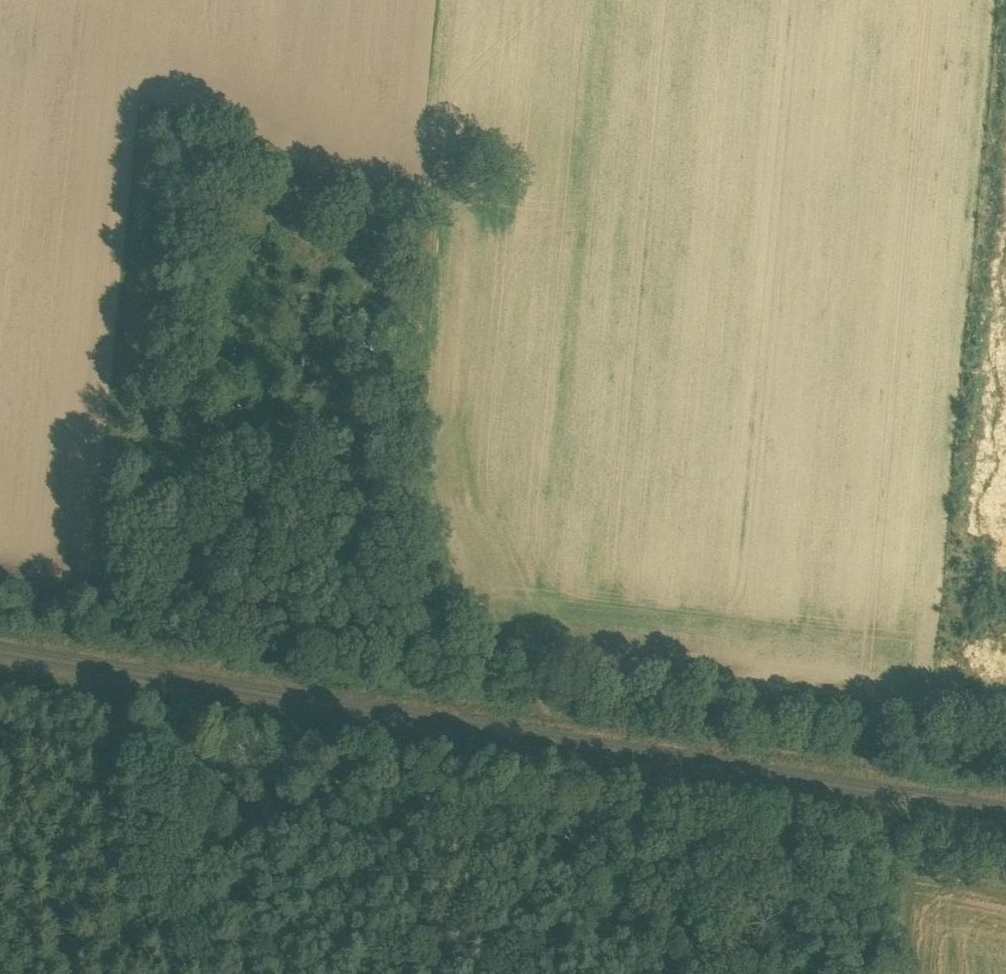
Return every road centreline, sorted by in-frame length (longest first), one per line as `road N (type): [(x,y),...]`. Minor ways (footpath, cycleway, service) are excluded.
road 1 (track): [(0,738),(774,850),(898,861)]

